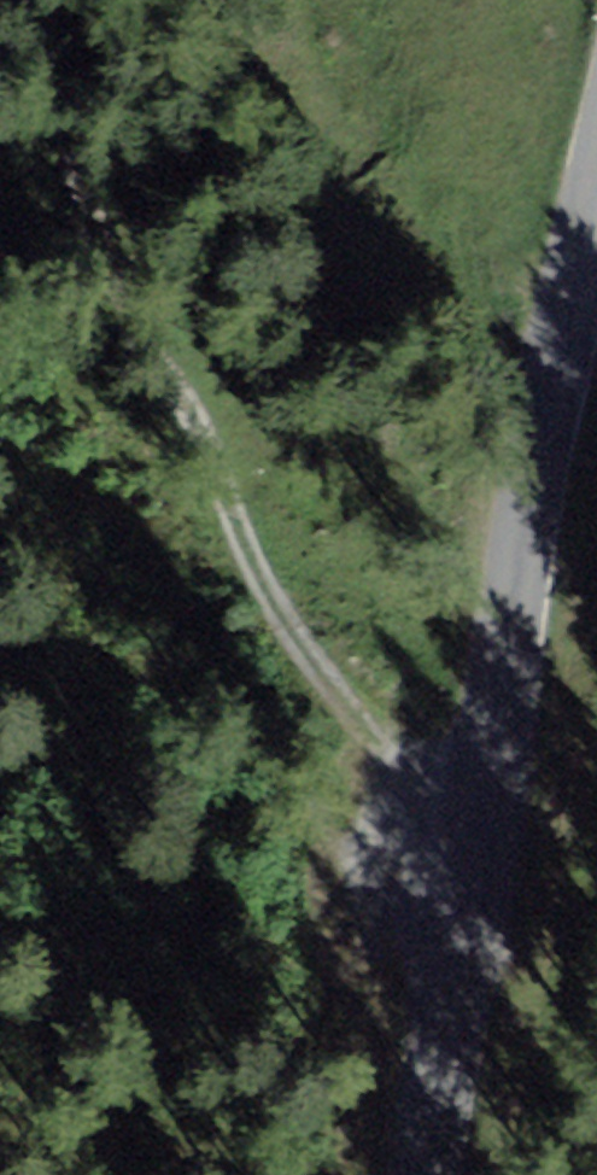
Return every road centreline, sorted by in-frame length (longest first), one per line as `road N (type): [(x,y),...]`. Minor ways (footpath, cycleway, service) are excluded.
road 1 (tertiary): [(596,191),(559,334),(424,1174)]
road 2 (track): [(0,45),(61,325),(212,560),(375,752),(505,699)]

